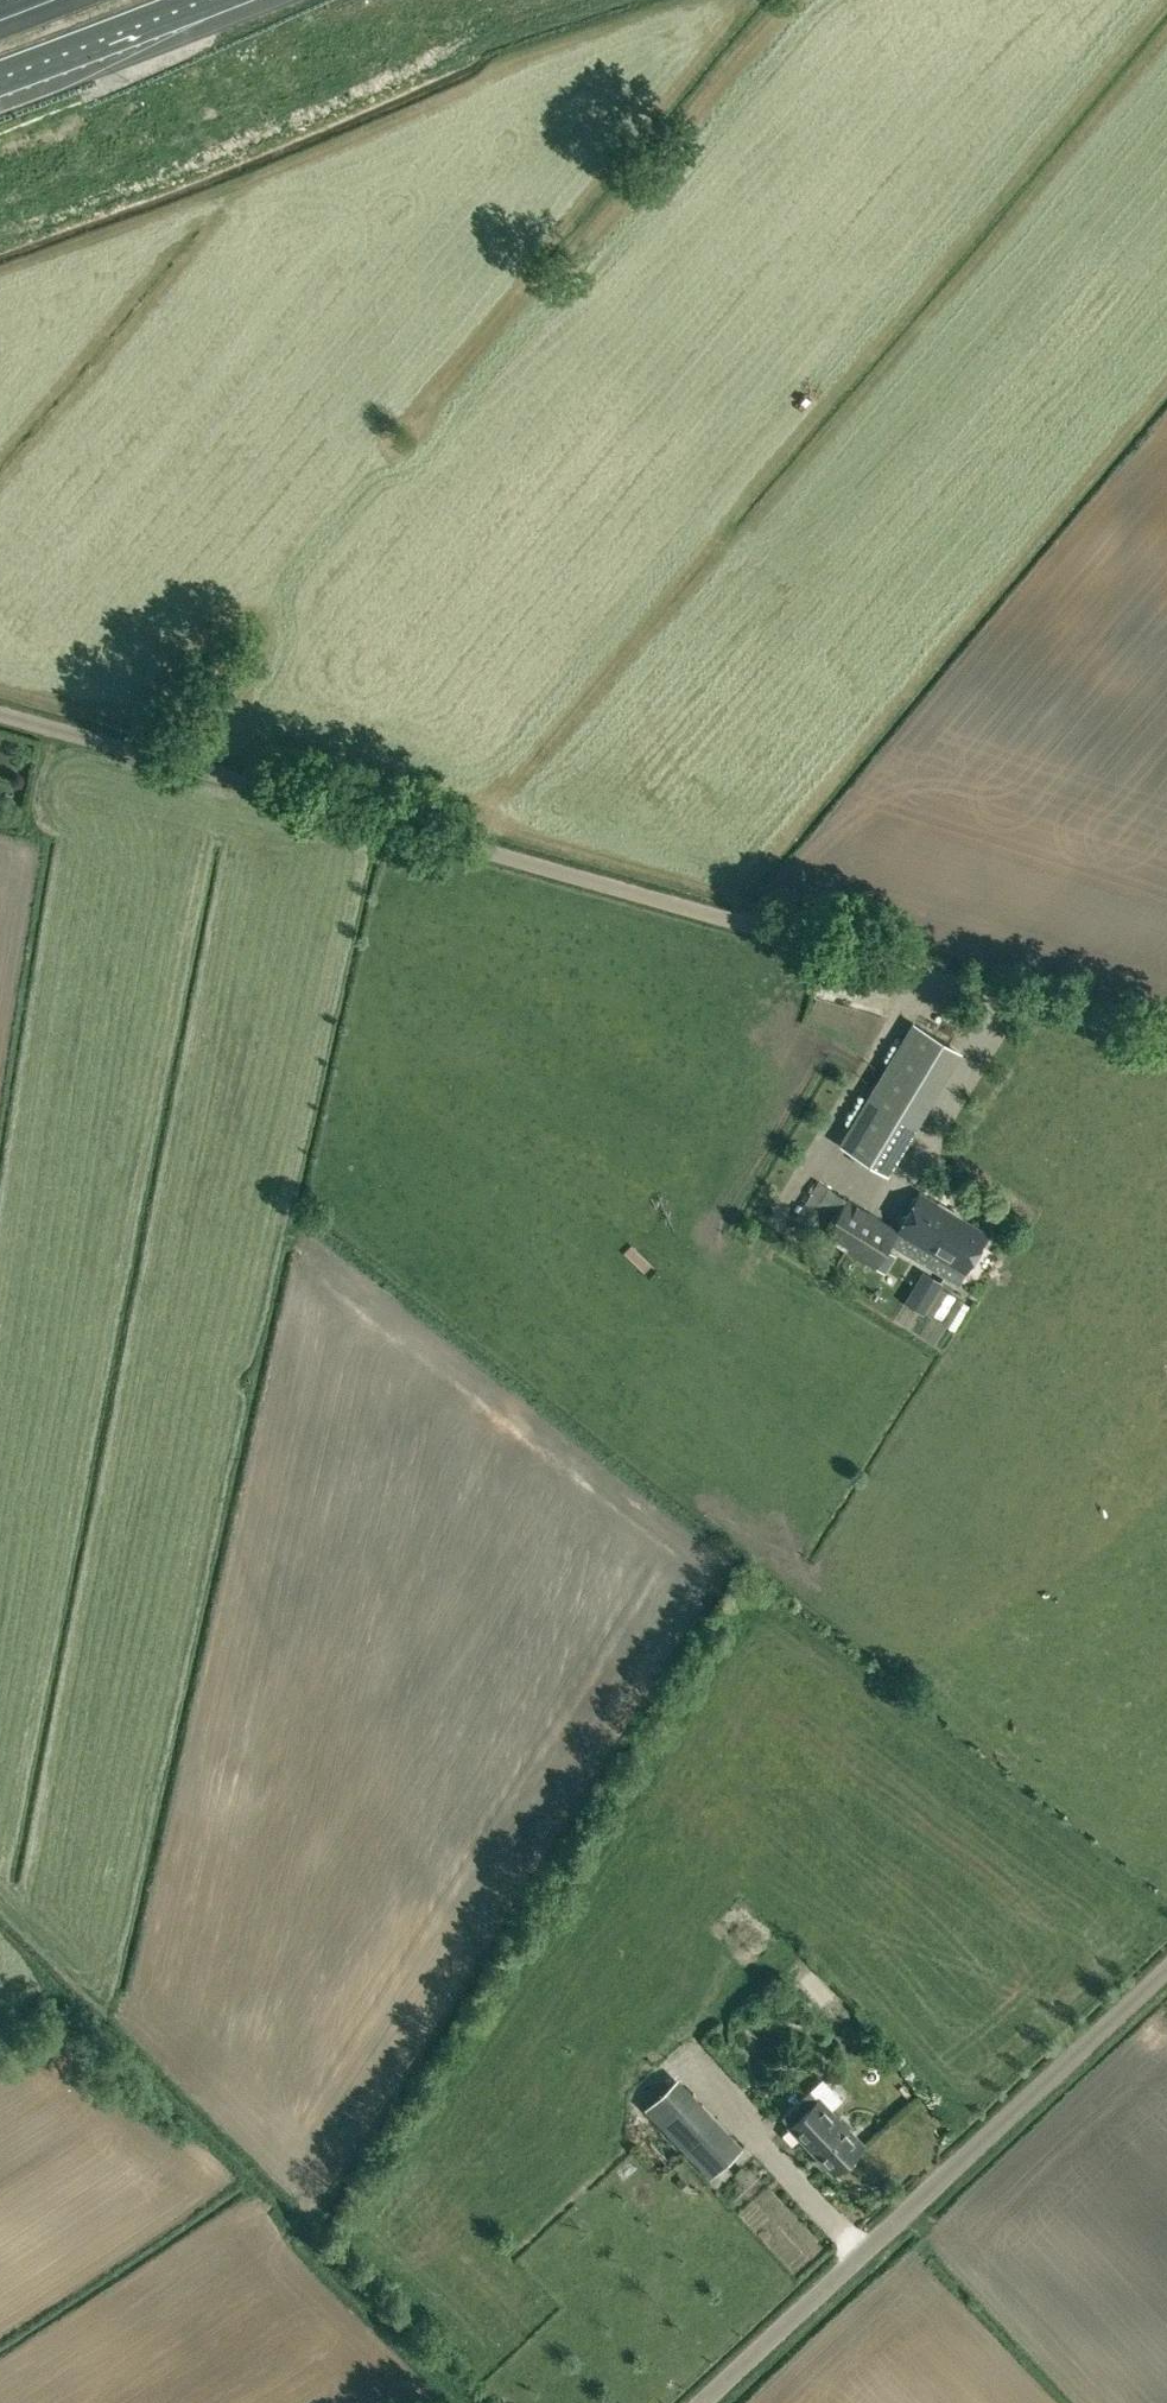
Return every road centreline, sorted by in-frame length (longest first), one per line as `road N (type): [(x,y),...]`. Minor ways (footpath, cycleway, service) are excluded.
road 1 (unclassified): [(0,713),(1166,1043)]
road 2 (unclassified): [(708,2402),(1166,1973)]
road 3 (motorway): [(0,78),(206,0)]

